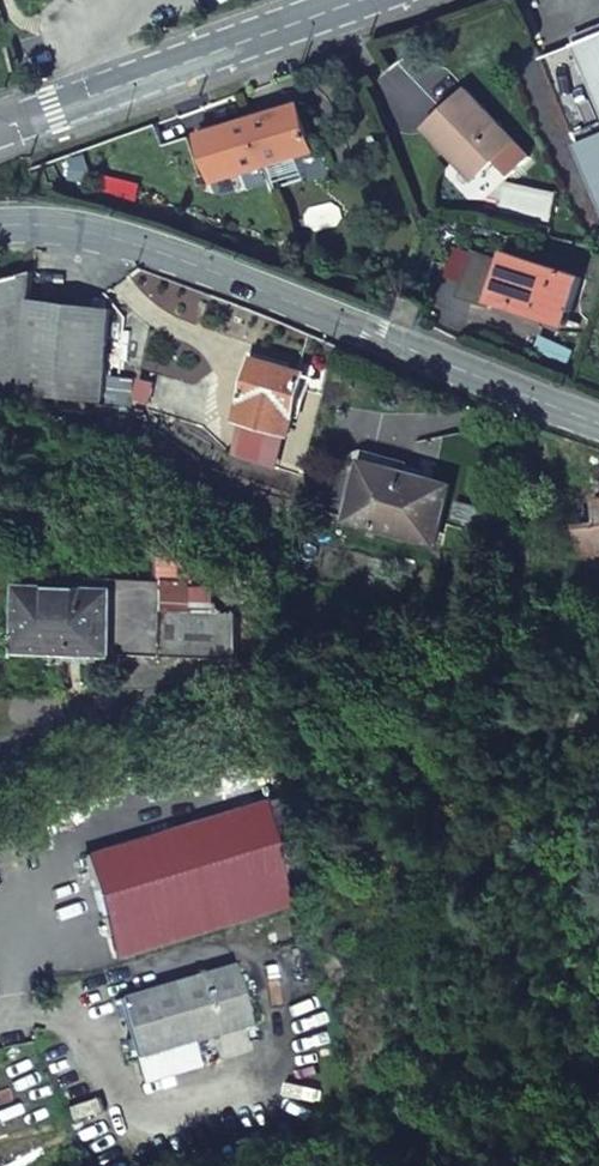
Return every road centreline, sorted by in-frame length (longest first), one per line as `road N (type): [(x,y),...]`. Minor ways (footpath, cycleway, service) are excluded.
road 1 (residential): [(598,422),(142,245),(41,225),(0,227)]
road 2 (tertiary): [(0,127),(360,0)]
road 3 (residential): [(269,680),(0,760)]

